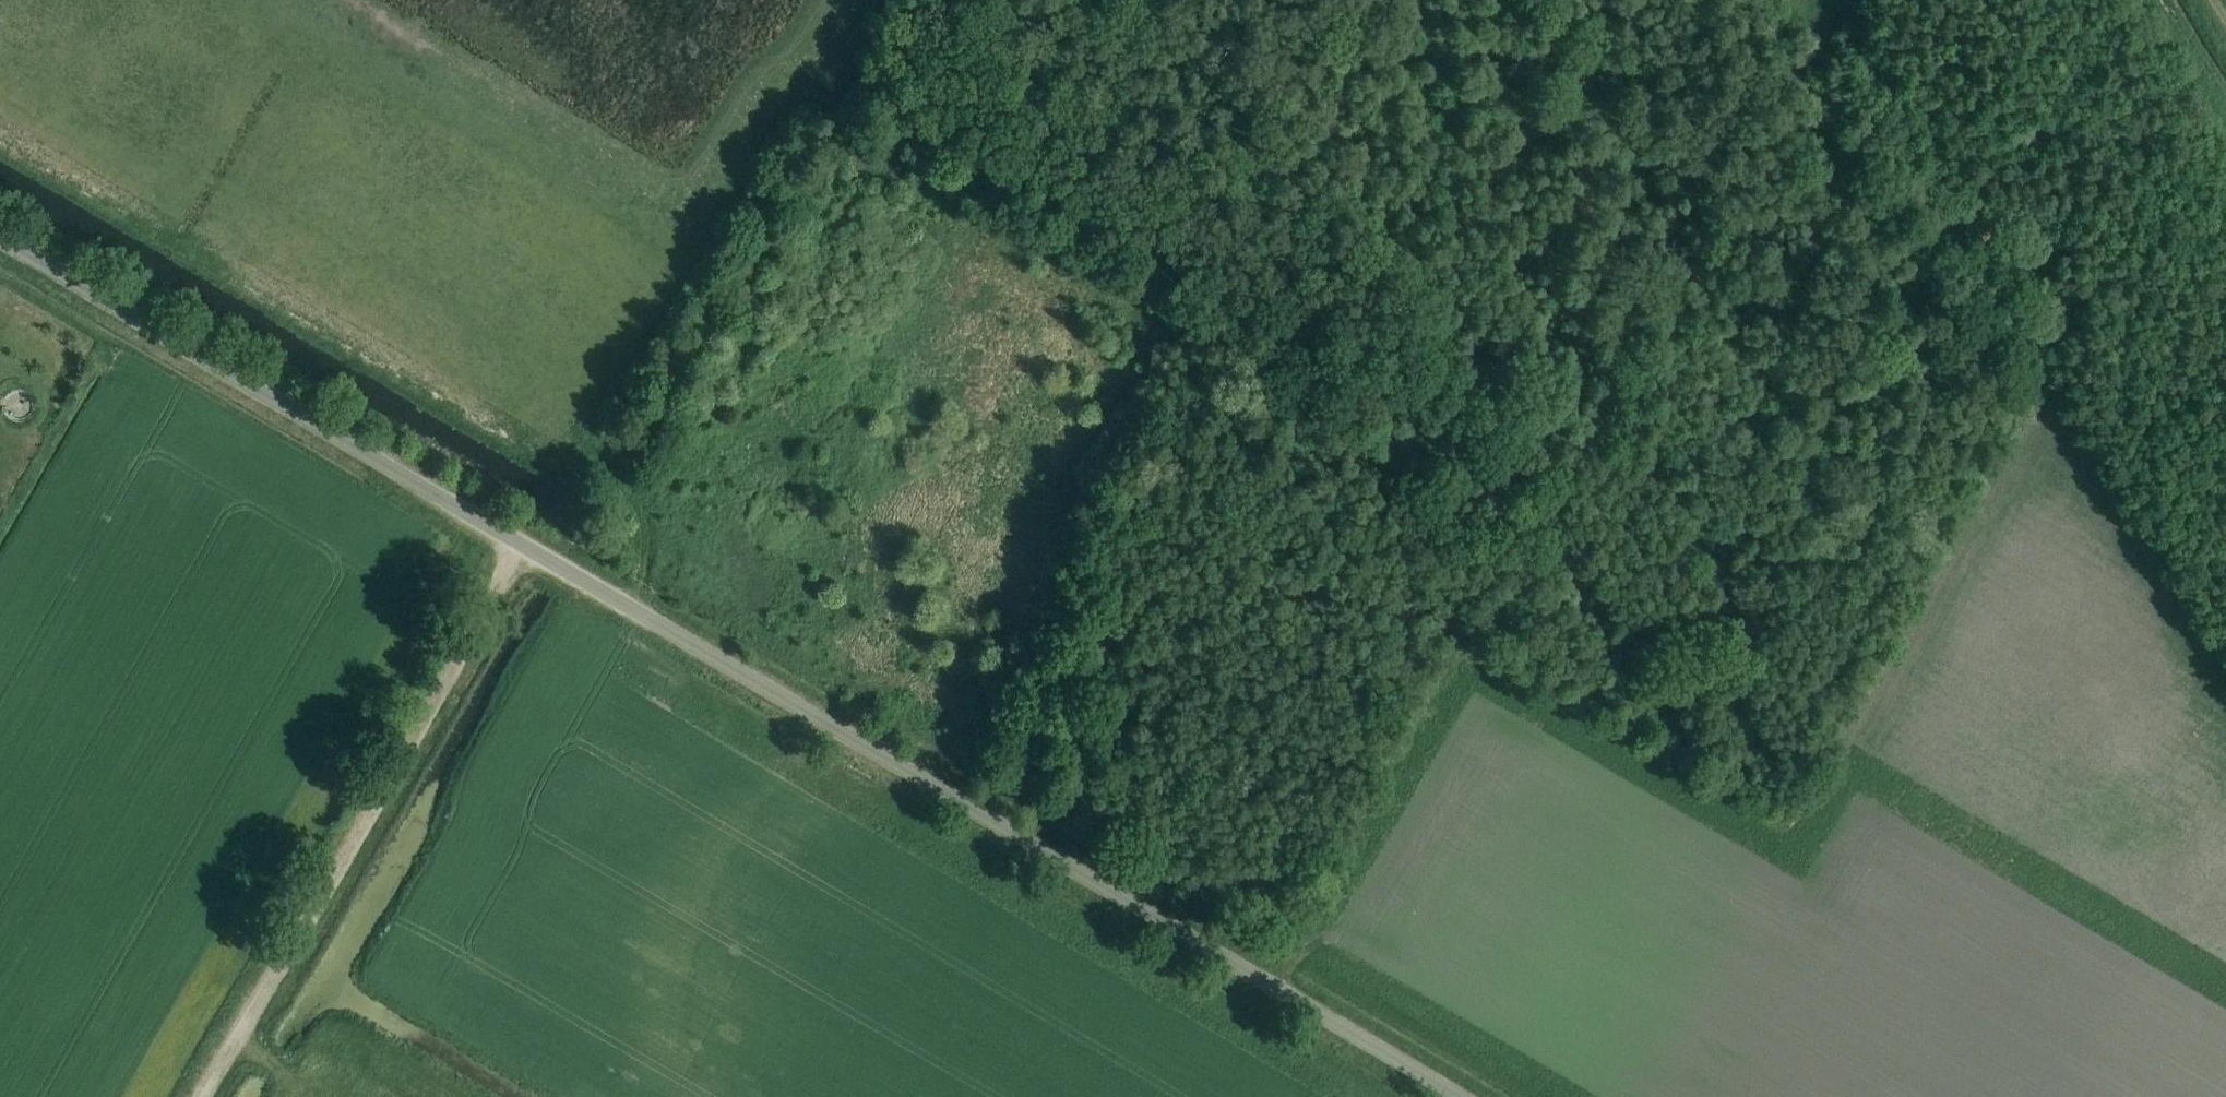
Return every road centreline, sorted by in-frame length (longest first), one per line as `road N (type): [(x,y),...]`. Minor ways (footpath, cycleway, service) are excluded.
road 1 (unclassified): [(1458,1096),(0,236)]
road 2 (track): [(517,542),(196,1096)]

